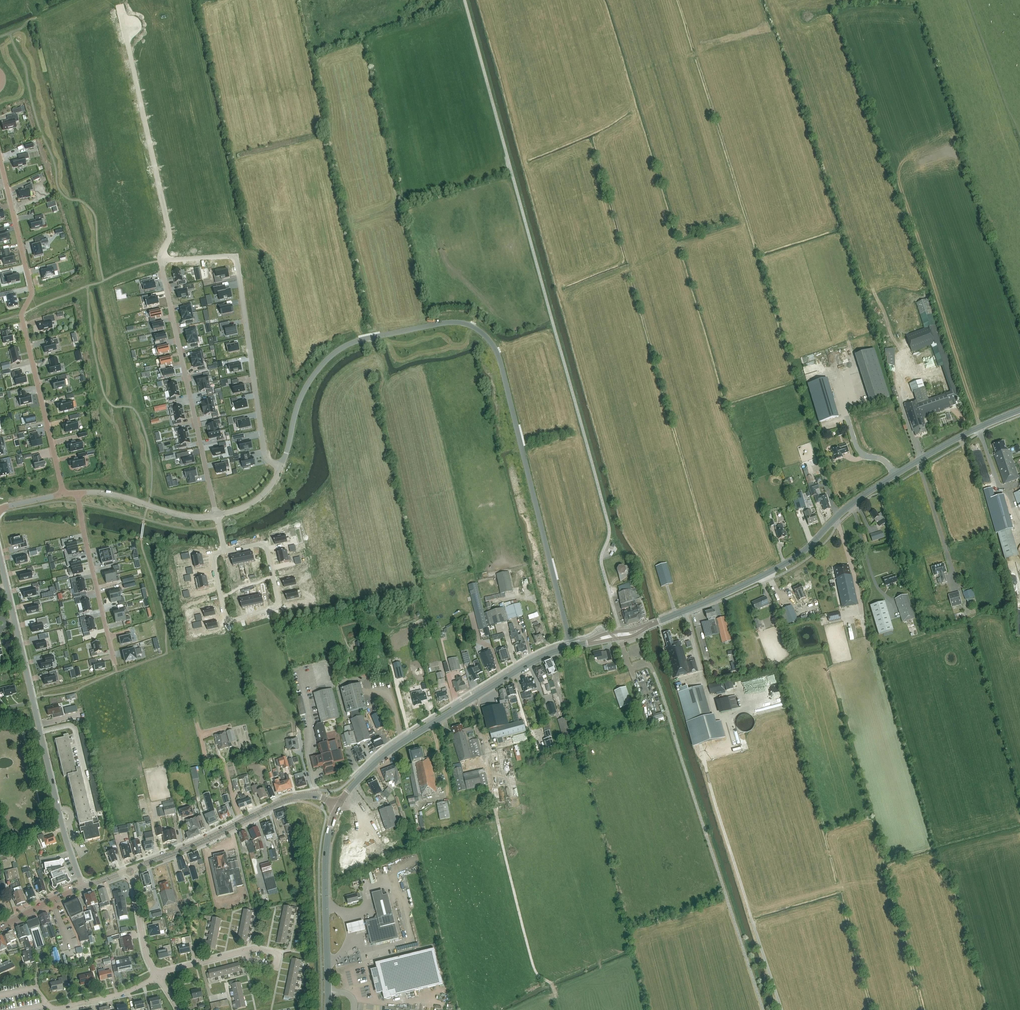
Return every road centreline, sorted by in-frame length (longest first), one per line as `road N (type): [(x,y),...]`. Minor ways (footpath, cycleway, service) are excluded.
road 1 (unclassified): [(279,472),(306,387),(344,347),(452,323),(473,328),(501,365),(571,646)]
road 2 (secondary): [(643,627),(781,567),(875,488),(1019,410)]
road 3 (unclassified): [(764,1009),(653,668),(630,669),(621,638)]
road 4 (residential): [(0,159),(32,294),(23,323),(63,494)]
road 5 (unclassified): [(83,887),(0,556)]
road 6 (residential): [(279,472),(265,449),(236,260),(160,261)]
road 7 (secondary): [(338,804),(390,749),(522,667),(571,646)]
road 8 (residential): [(216,515),(160,261)]
road 9 (residential): [(160,261),(170,232),(122,16)]
road 10 (unclassified): [(224,551),(266,542),(279,606),(226,623),(211,554)]
road 11 (secondary): [(328,992),(325,858),(338,804)]
road 12 (unclassified): [(78,493),(117,672)]
road 13 (tertiary): [(130,869),(295,797)]
road 14 (unclassified): [(78,493),(216,515)]

